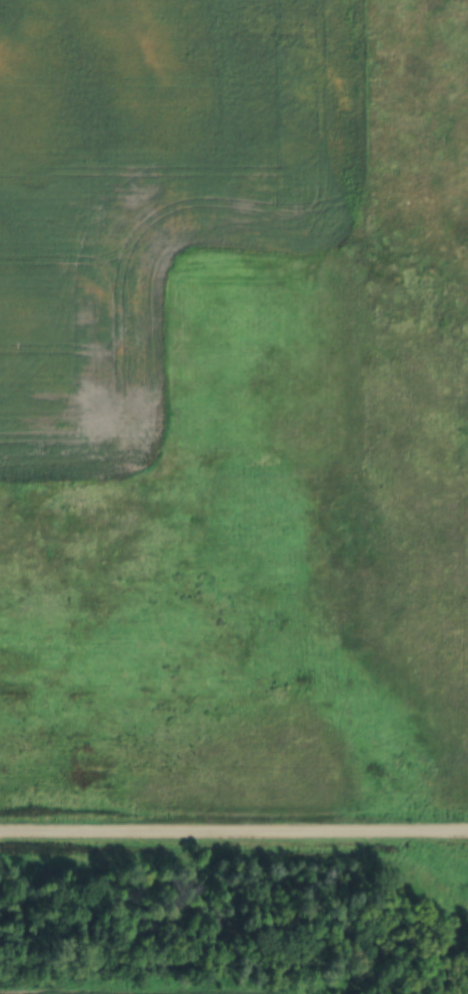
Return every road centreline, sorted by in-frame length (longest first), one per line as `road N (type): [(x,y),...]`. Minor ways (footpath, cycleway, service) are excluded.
road 1 (residential): [(0,831),(467,831)]

